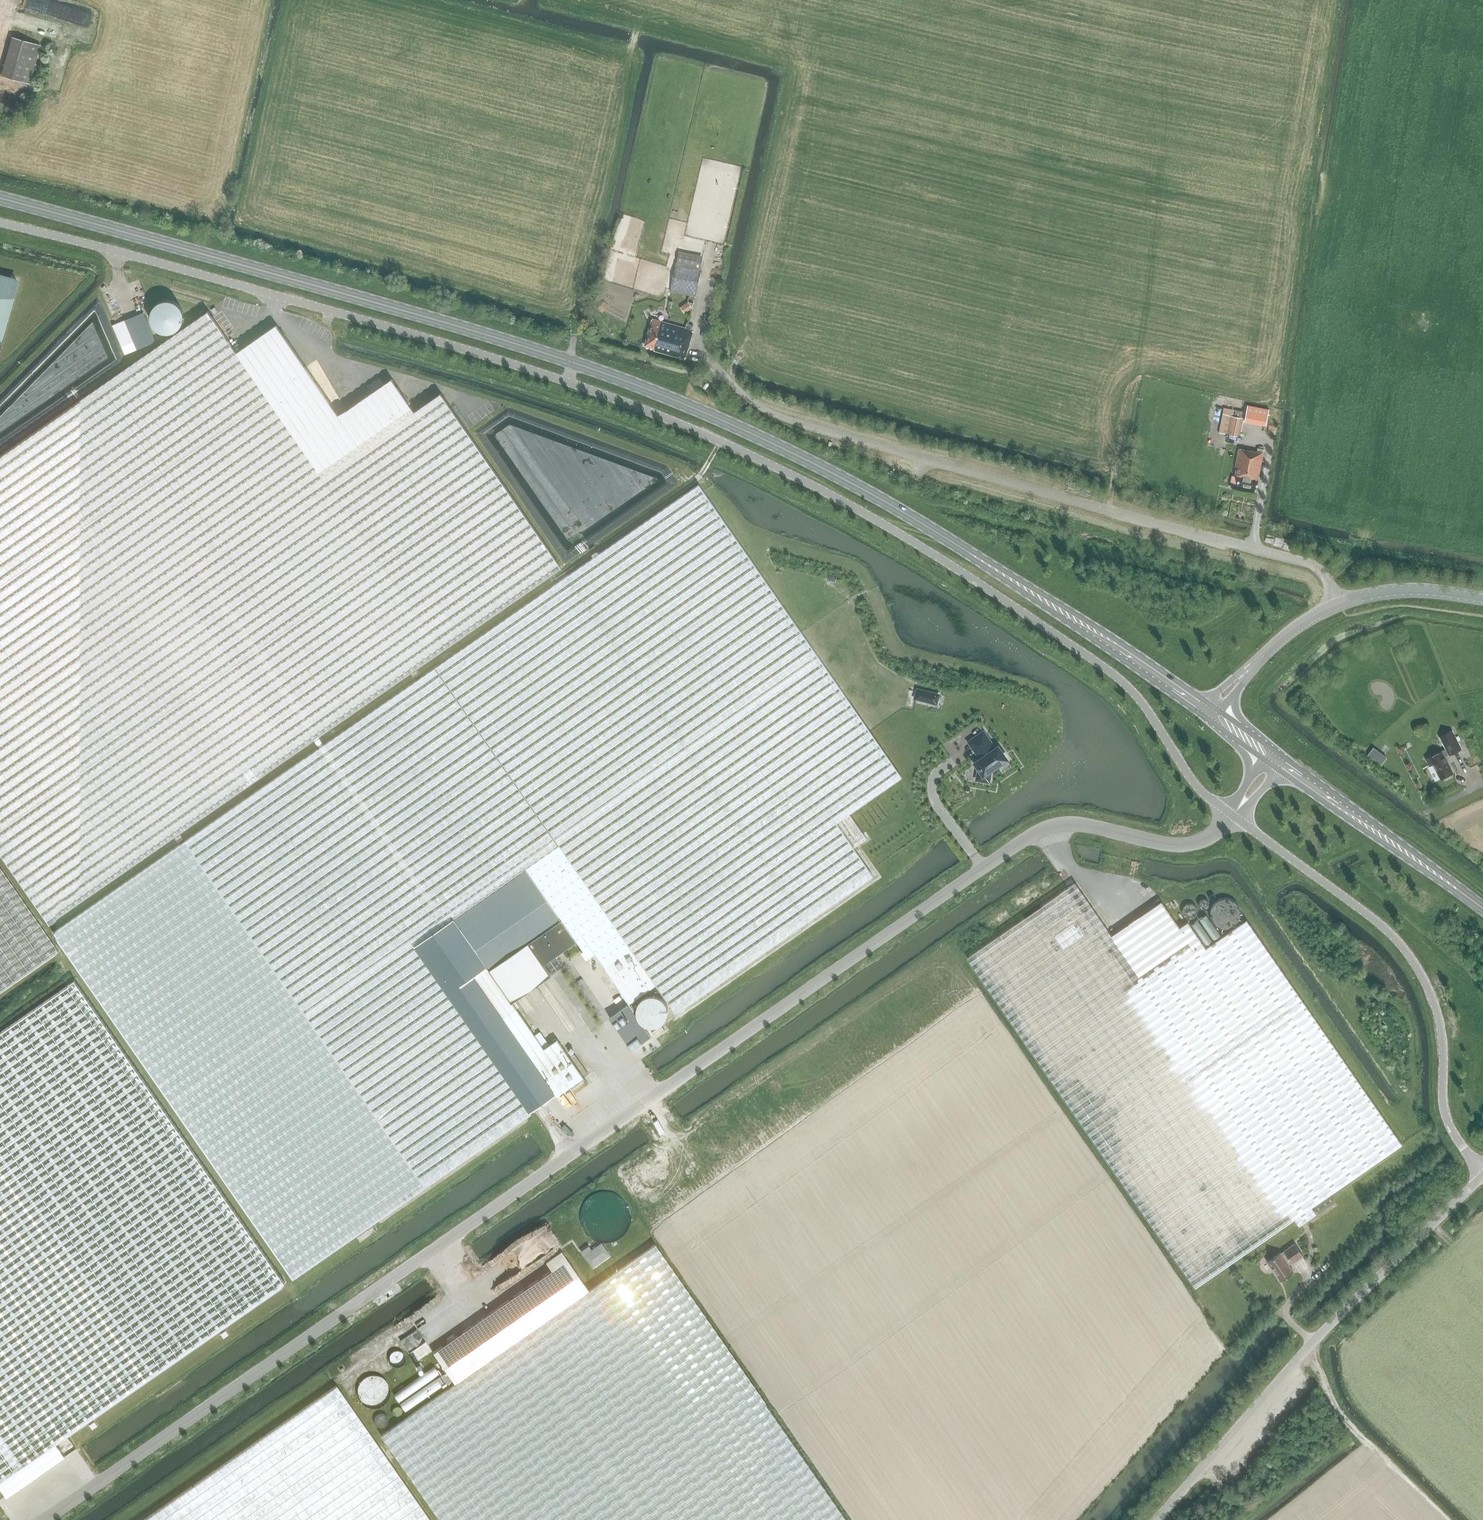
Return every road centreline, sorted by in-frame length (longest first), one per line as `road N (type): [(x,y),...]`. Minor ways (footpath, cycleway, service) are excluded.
road 1 (unclassified): [(45,1519),(1028,837),(1075,824),(1192,844),(1233,816)]
road 2 (unclassified): [(0,222),(487,356),(652,413),(775,467),(926,550),(1107,669),(1138,698),(1202,792),(1233,816)]
road 3 (primary): [(952,541),(776,445),(607,374),(0,198)]
road 4 (unclassified): [(1339,604),(1308,562),(804,424)]
road 5 (unclassified): [(1156,1519),(1329,1326),(1482,1175)]
road 6 (unclassified): [(1233,816),(1374,919),(1408,953),(1439,1023),(1445,1116),(1482,1169)]
road 7 (primary): [(952,541),(1206,718)]
road 8 (primary): [(1209,703),(952,541)]
road 9 (primary): [(1466,895),(1280,754)]
road 10 (primary): [(1280,770),(1466,895)]
road 11 (track): [(1306,1350),(1350,1425),(1447,1519)]
road 12 (secondary): [(1339,604),(1413,590),(1482,598)]

